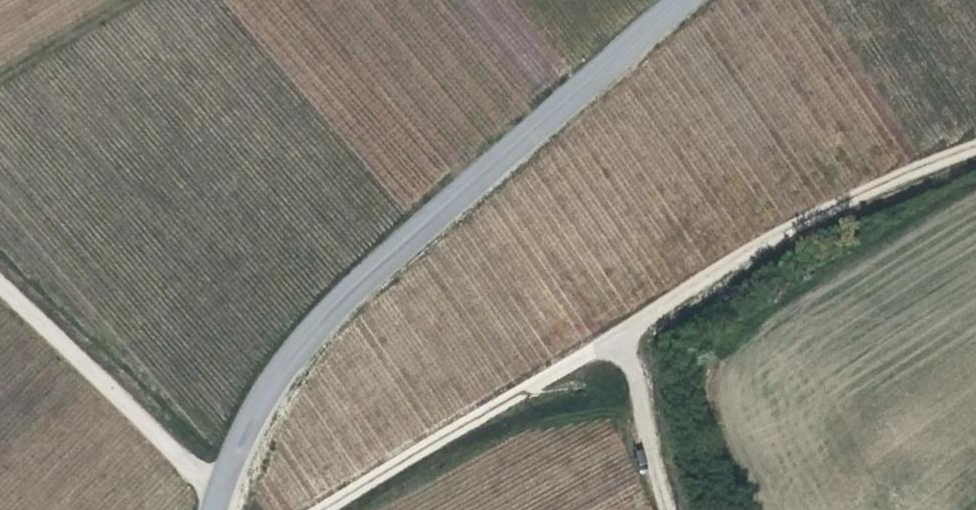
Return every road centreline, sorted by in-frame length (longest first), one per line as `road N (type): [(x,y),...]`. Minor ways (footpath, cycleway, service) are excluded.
road 1 (unclassified): [(331,509),(830,217),(975,157)]
road 2 (tertiary): [(223,488),(251,428),(333,314),(692,0)]
road 3 (unclassified): [(223,488),(0,278)]
road 4 (track): [(637,336),(675,509)]

